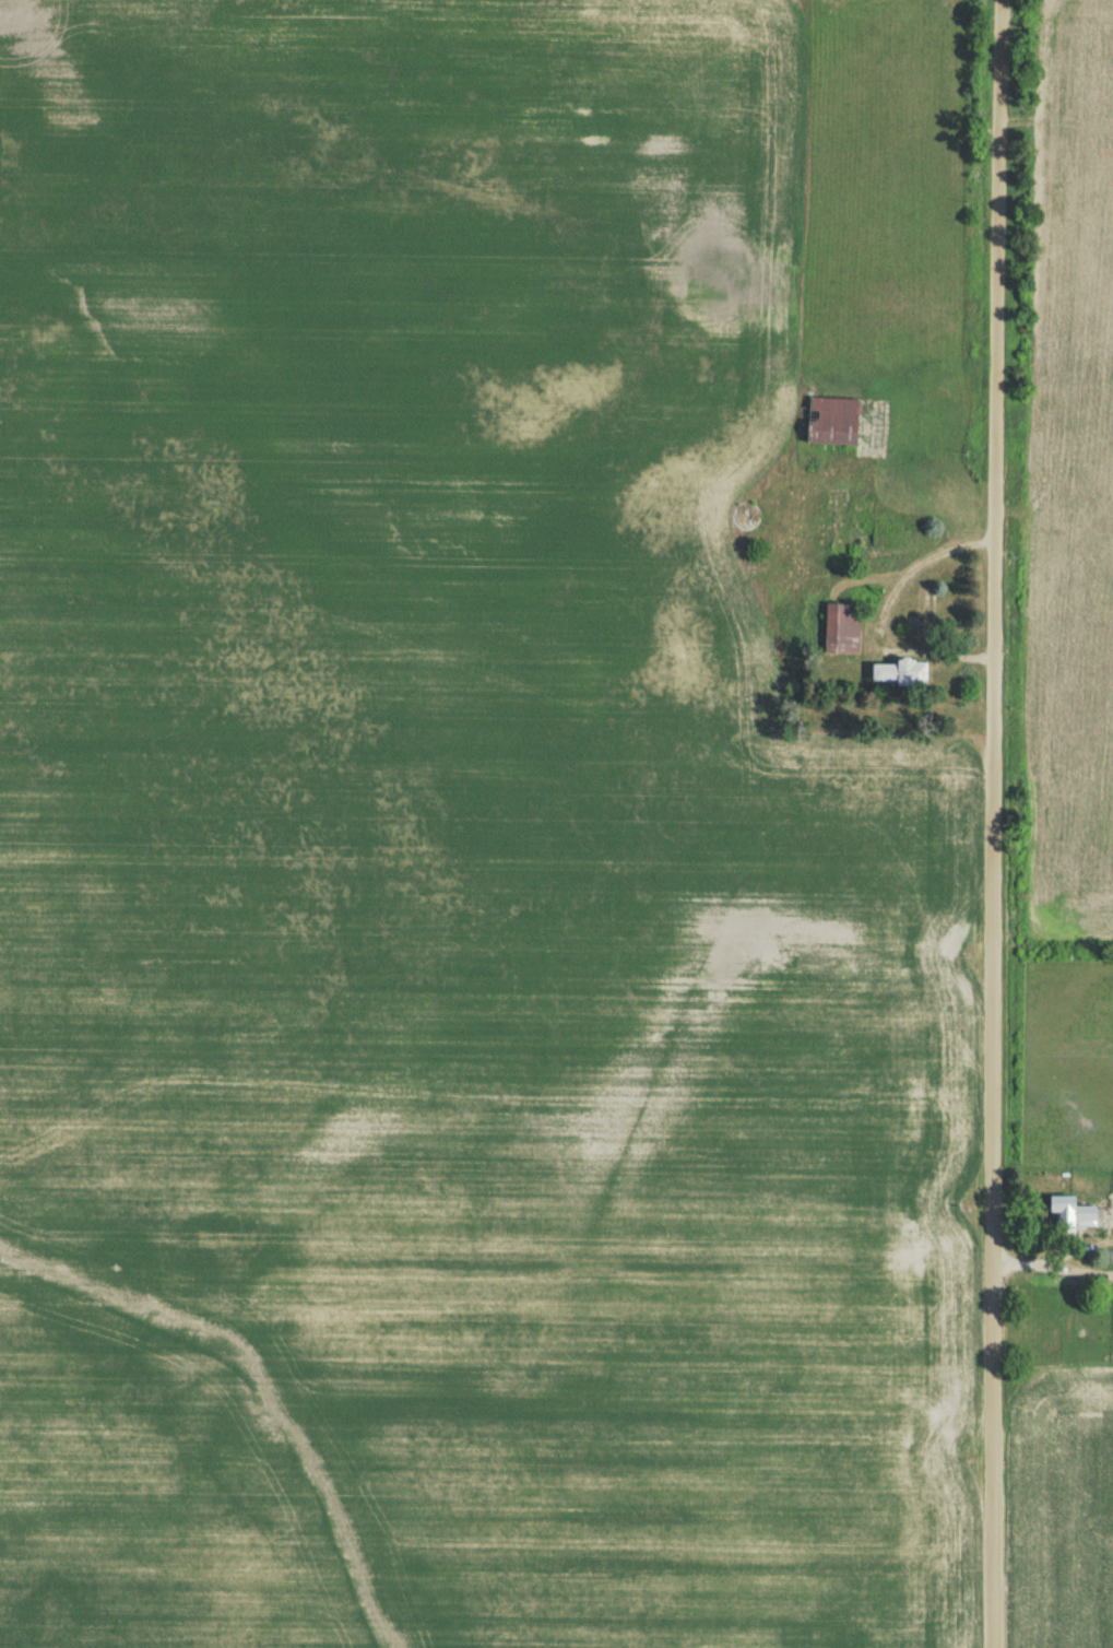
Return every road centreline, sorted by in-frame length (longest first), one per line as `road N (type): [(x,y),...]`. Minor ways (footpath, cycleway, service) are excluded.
road 1 (residential): [(996,1647),(1004,1126),(993,660),(1000,0)]

